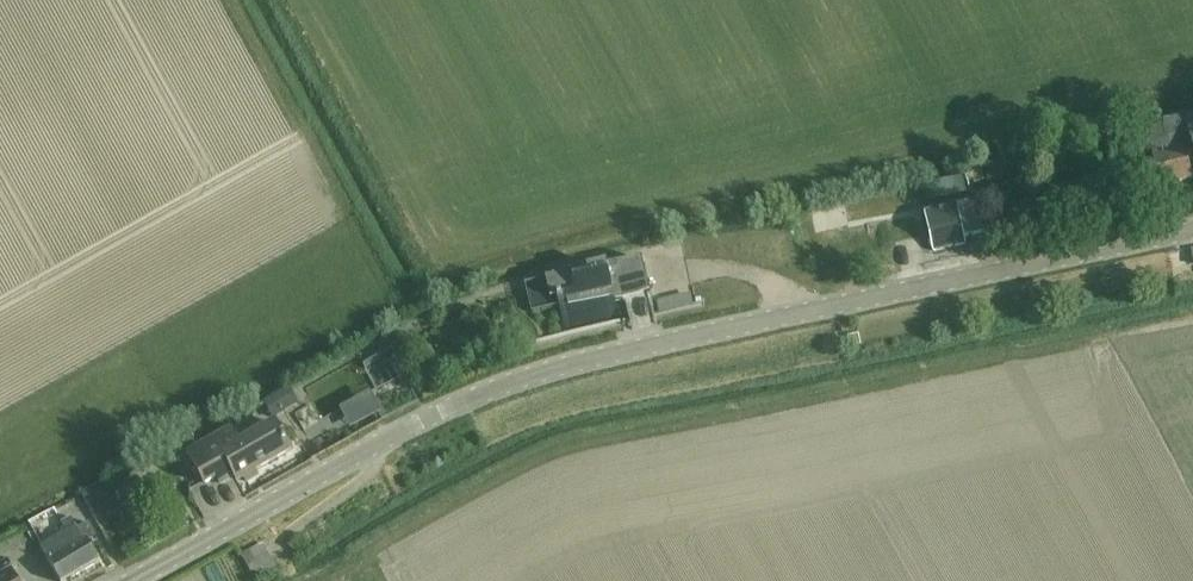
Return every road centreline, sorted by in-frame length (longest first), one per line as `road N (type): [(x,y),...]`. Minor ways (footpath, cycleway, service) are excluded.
road 1 (unclassified): [(131,580),(437,412),(527,377),(1192,231)]

